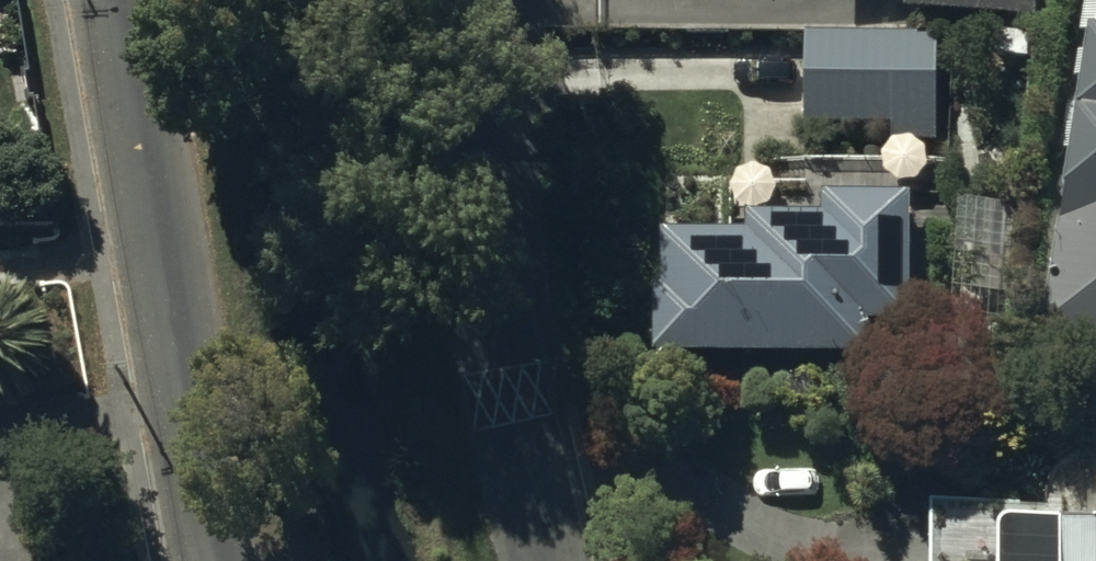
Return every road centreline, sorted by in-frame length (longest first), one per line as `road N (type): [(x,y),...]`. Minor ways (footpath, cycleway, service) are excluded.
road 1 (unclassified): [(149,0),(249,560)]
road 2 (unclassified): [(465,0),(515,392),(550,560)]

